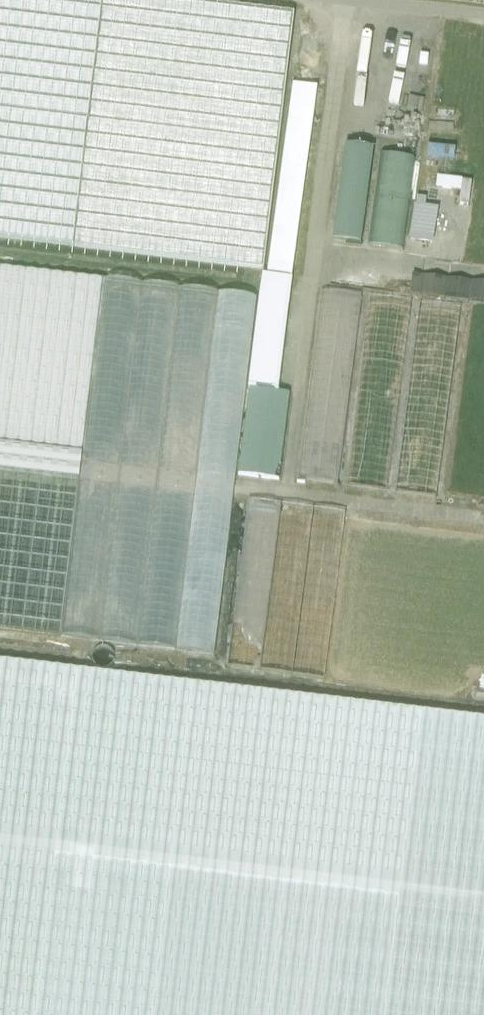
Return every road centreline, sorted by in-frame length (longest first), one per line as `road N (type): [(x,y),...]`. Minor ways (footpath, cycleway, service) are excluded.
road 1 (track): [(337,0),(483,17)]

